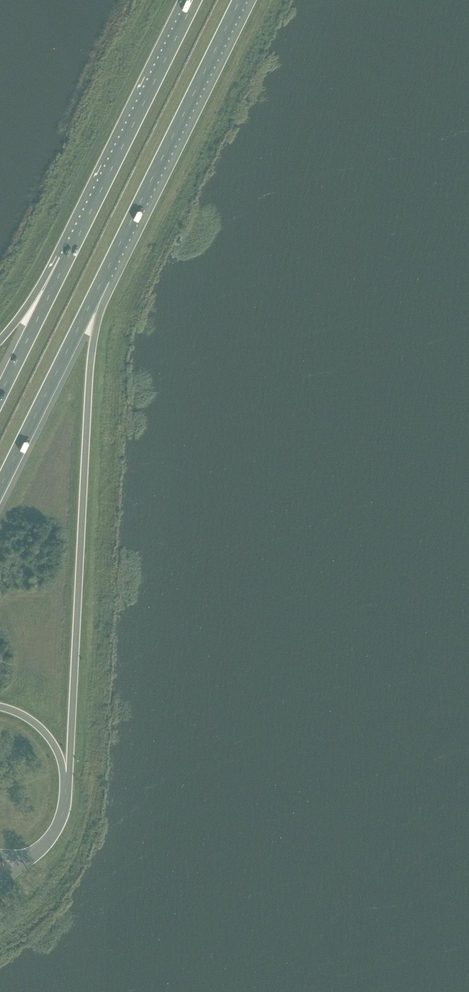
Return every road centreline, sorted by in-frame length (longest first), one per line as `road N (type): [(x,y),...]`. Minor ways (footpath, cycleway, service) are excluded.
road 1 (motorway): [(0,707),(46,733),(66,772),(88,391),(103,279)]
road 2 (motorway): [(103,279),(240,0)]
road 3 (motorway): [(195,0),(66,261)]
road 4 (motorway): [(0,490),(103,279)]
road 5 (motorway): [(66,261),(0,393)]

